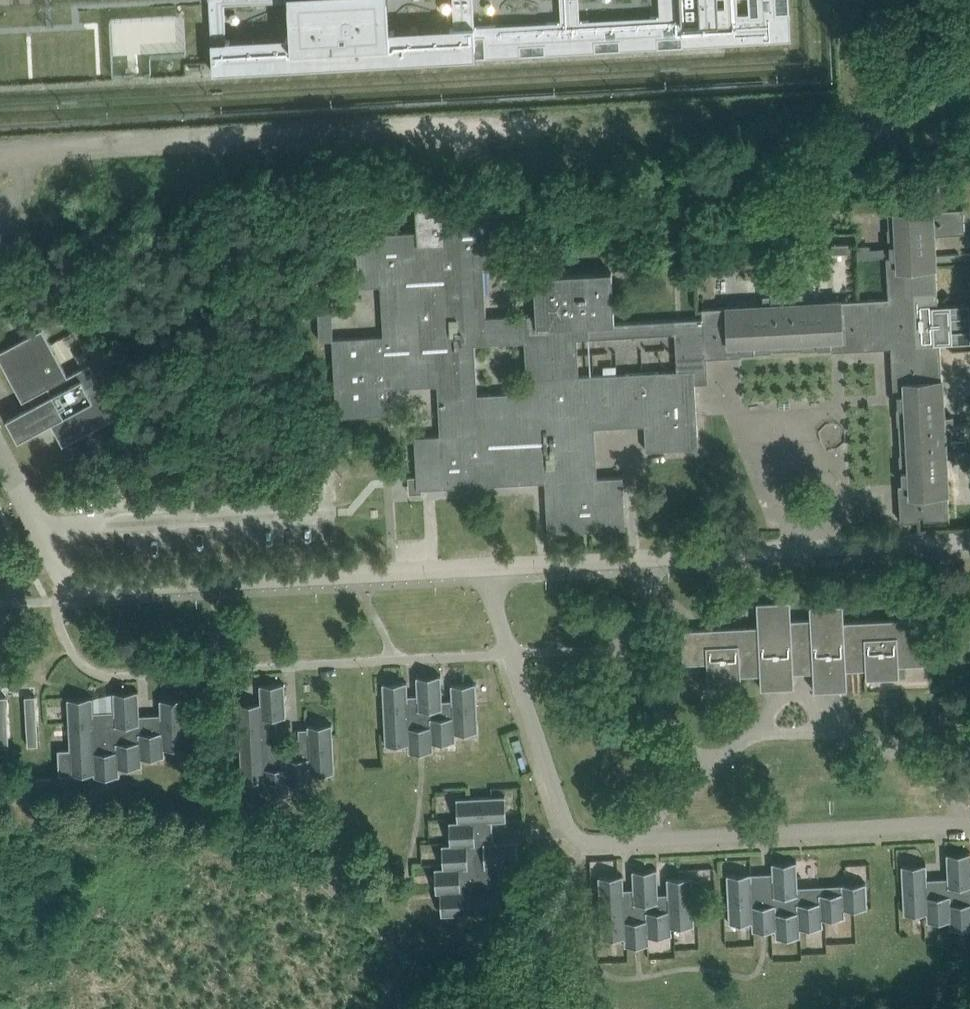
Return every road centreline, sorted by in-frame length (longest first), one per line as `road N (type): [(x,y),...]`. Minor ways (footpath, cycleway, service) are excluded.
road 1 (track): [(779,107),(293,127),(0,155)]

